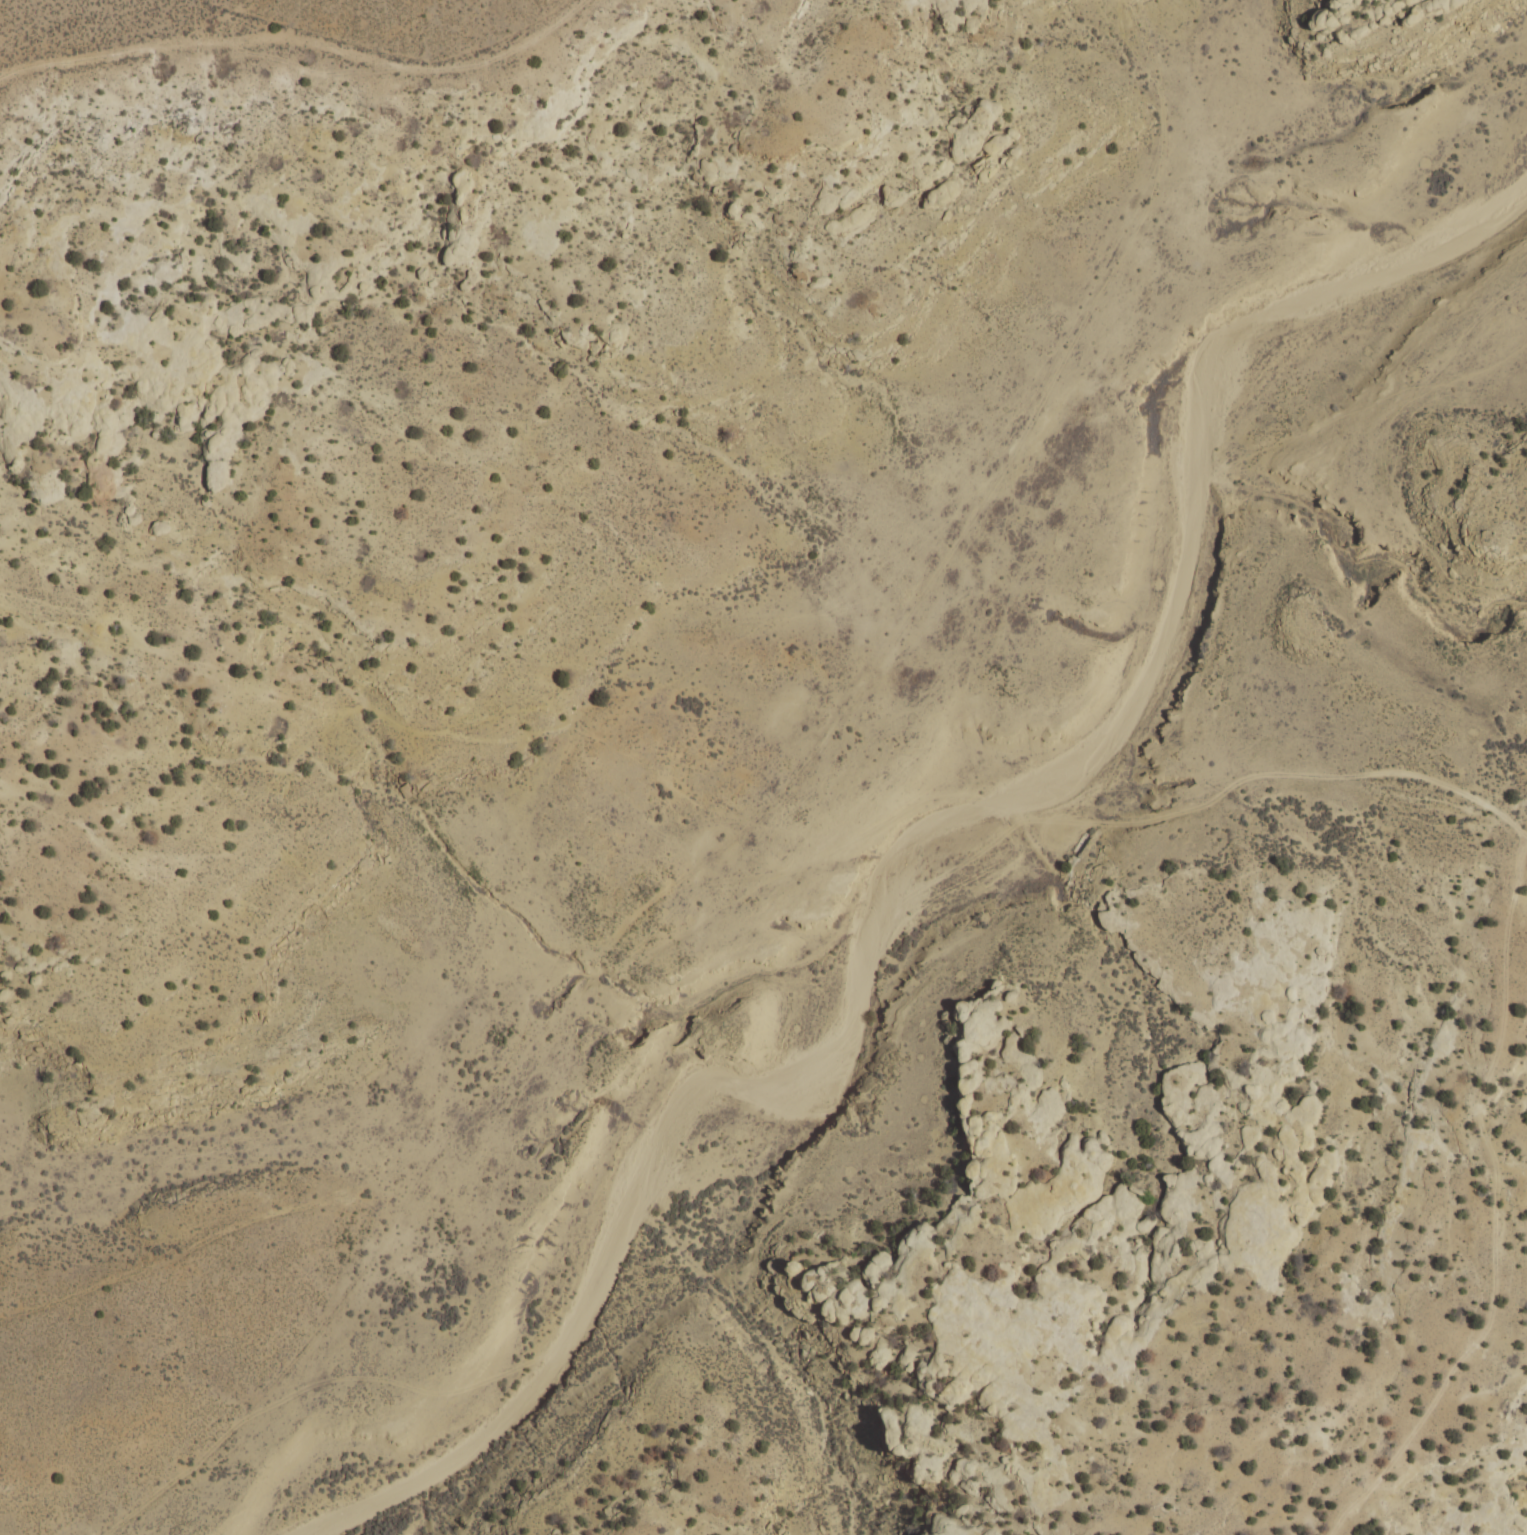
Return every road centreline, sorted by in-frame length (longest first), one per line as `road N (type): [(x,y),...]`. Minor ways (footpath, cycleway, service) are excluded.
road 1 (track): [(567,0),(522,39),(426,68),(287,26),(20,59),(0,70)]

